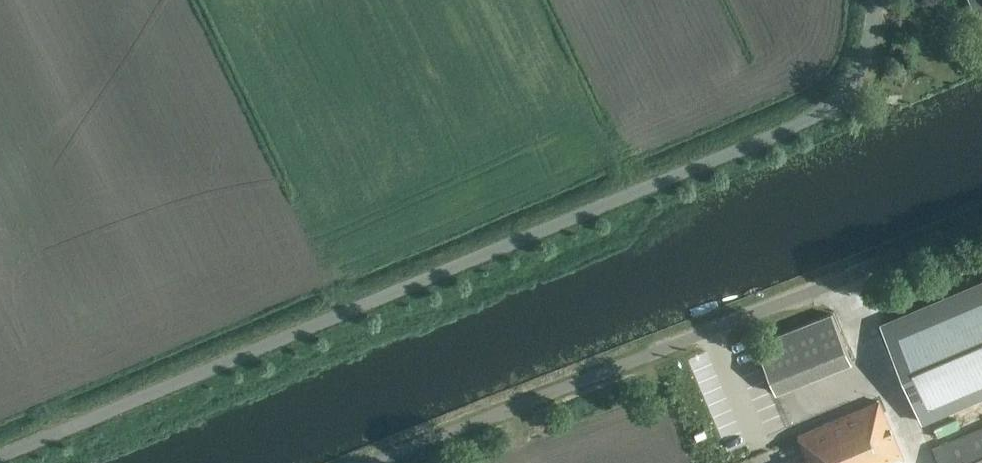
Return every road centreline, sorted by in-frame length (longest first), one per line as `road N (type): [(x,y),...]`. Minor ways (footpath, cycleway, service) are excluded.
road 1 (unclassified): [(0,455),(790,128),(852,79),(874,0)]
road 2 (unclassified): [(374,462),(981,218)]

